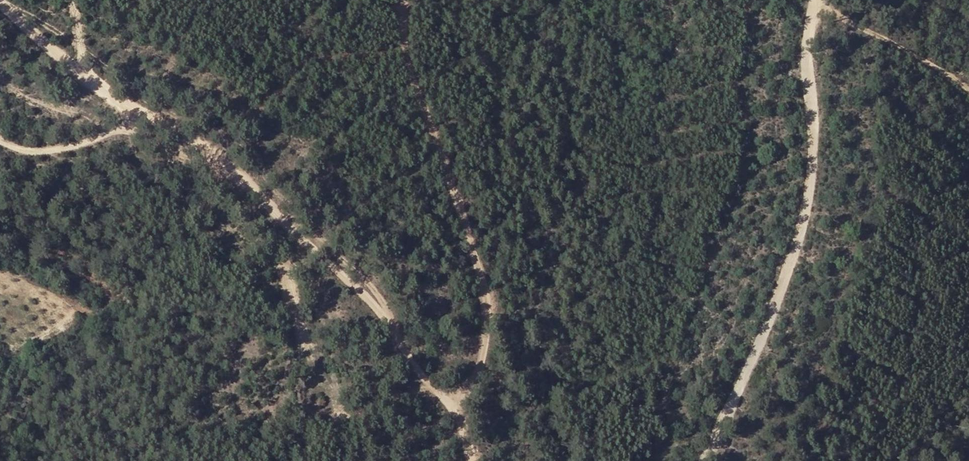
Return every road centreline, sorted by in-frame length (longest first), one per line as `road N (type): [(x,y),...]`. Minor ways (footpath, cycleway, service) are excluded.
road 1 (track): [(471,460),(464,421),(403,352),(364,289),(203,141),(118,102),(0,4)]
road 2 (track): [(705,460),(798,252),(819,143),(808,49),(816,0)]
road 3 (track): [(459,412),(482,355),(485,297),(399,52),(398,0)]
road 4 (track): [(0,137),(29,151),(57,152),(143,117)]

